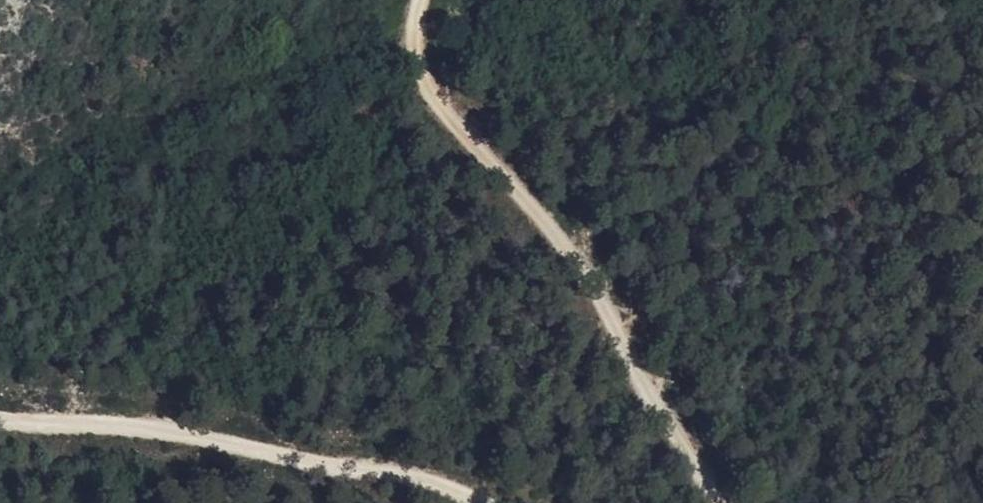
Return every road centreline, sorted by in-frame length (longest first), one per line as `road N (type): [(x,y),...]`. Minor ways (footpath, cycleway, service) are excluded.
road 1 (track): [(486,502),(396,466),(291,460),(180,431),(0,416)]
road 2 (track): [(427,0),(416,32),(428,86),(588,279),(614,324)]
road 3 (track): [(614,324),(716,502)]

